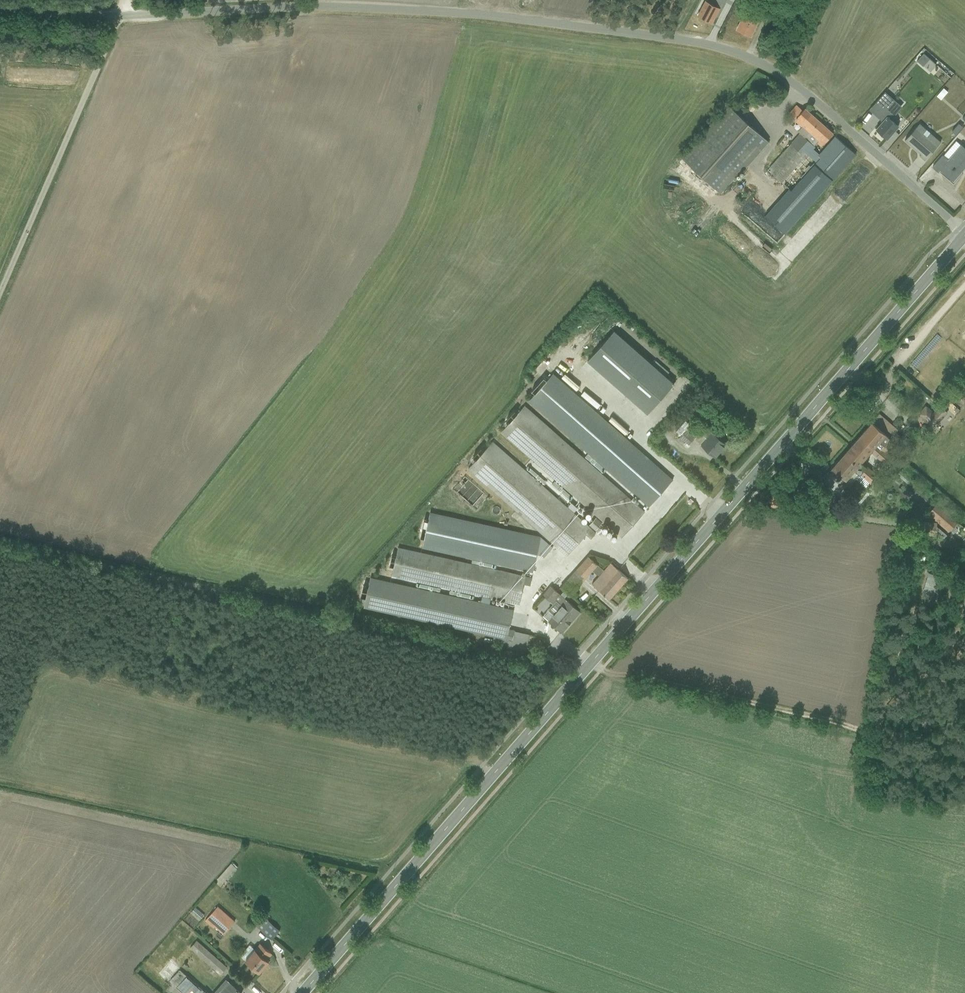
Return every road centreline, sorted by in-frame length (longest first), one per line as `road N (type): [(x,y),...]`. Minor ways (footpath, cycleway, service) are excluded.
road 1 (primary): [(964,236),(303,992)]
road 2 (unclassified): [(117,16),(329,6),(701,41),(785,76),(964,232)]
road 3 (unclassified): [(117,16),(0,288)]
road 4 (track): [(862,729),(593,664)]

